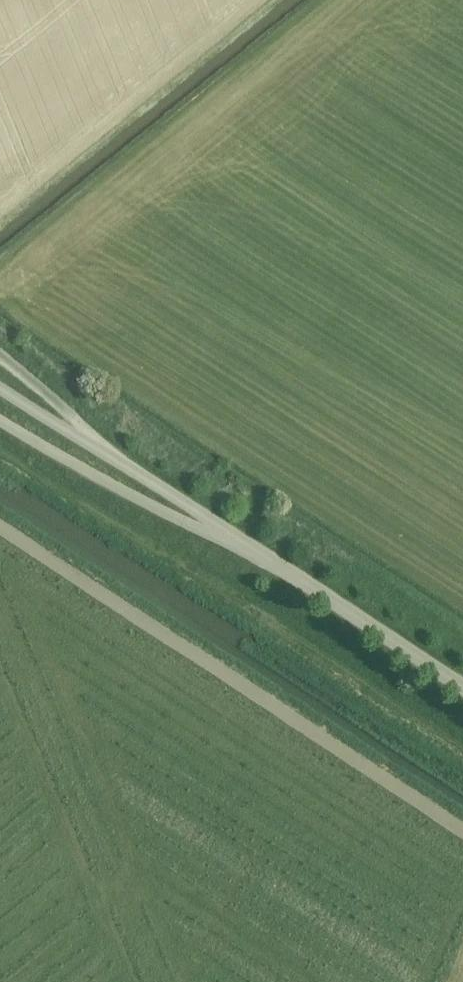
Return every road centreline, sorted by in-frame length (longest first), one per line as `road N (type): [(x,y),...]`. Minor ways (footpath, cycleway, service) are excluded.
road 1 (unclassified): [(261,560),(0,391)]
road 2 (unclassified): [(0,419),(261,560)]
road 3 (unclassified): [(462,686),(261,560)]
road 4 (track): [(124,471),(0,358)]

